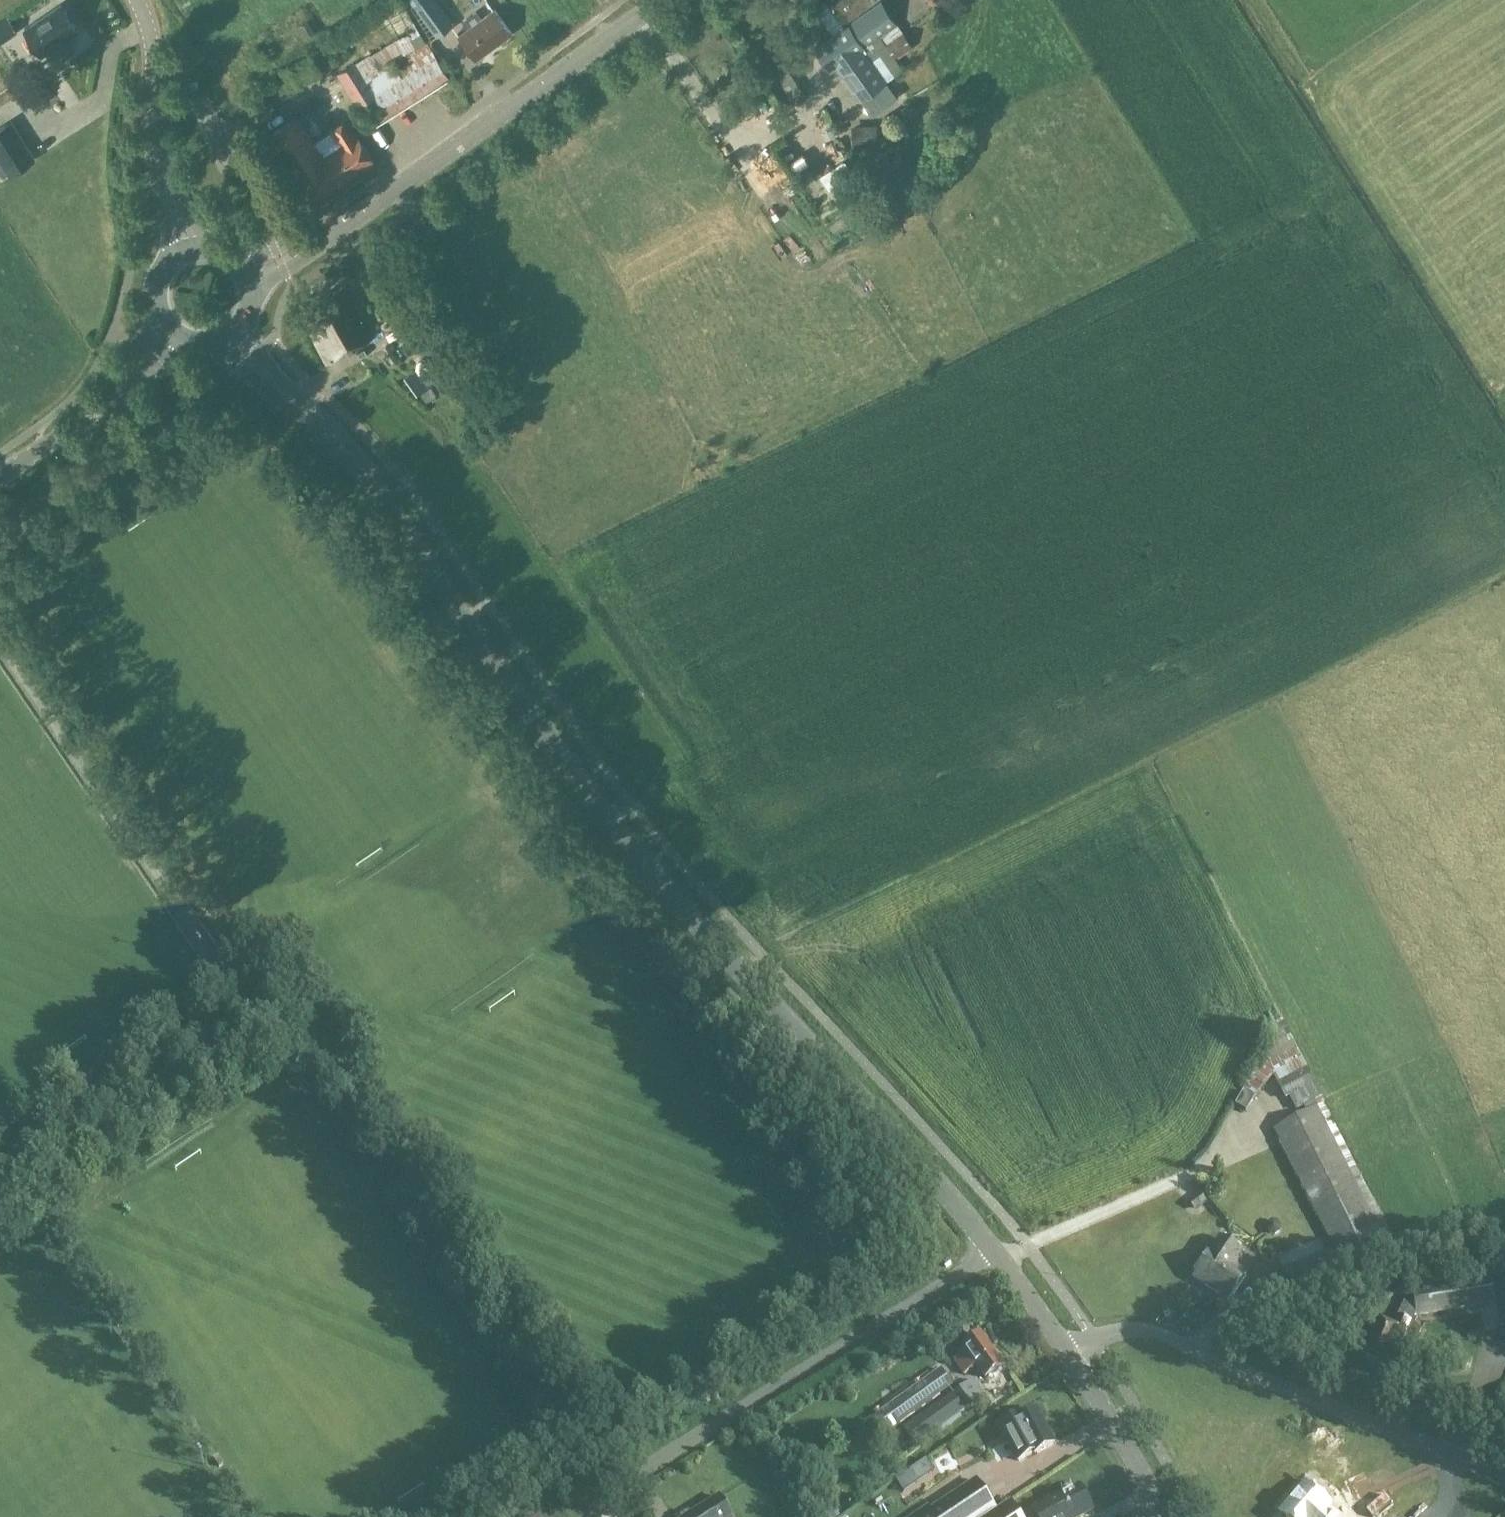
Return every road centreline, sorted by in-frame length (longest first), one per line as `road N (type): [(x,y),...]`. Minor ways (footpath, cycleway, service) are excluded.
road 1 (tertiary): [(994,1252),(634,859),(368,478),(236,343)]
road 2 (unclassified): [(572,1516),(994,1252)]
road 3 (tertiary): [(251,276),(391,194),(661,0)]
road 4 (unclassified): [(1504,1476),(1136,1334),(1095,1339),(1068,1357)]
road 5 (tertiary): [(188,251),(152,151),(152,55),(137,0)]
road 6 (unclassified): [(0,478),(104,404),(169,340)]
road 7 (tertiary): [(1166,1516),(1068,1357)]
road 8 (tertiary): [(1068,1357),(994,1252)]

